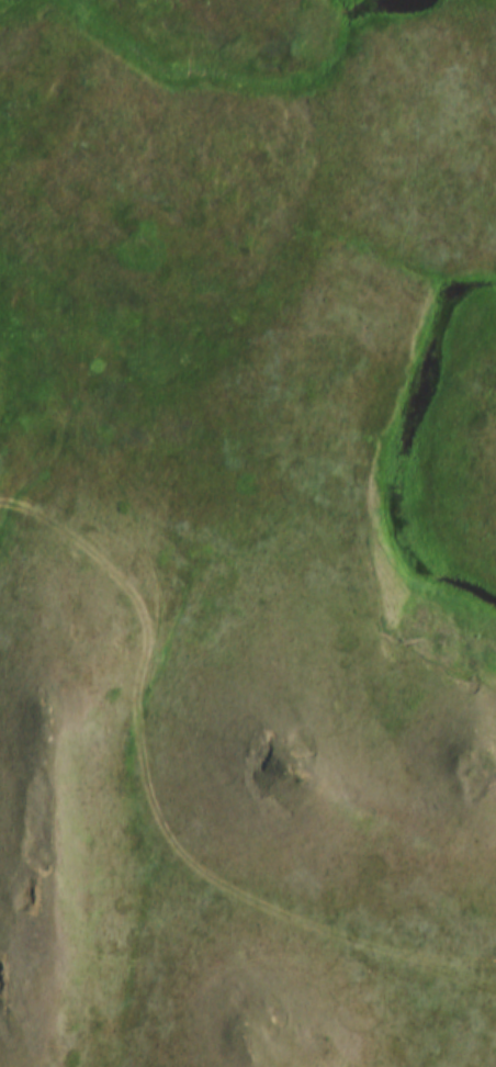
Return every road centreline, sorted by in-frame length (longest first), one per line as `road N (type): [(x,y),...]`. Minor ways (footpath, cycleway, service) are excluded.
road 1 (track): [(180,1066),(0,921)]

